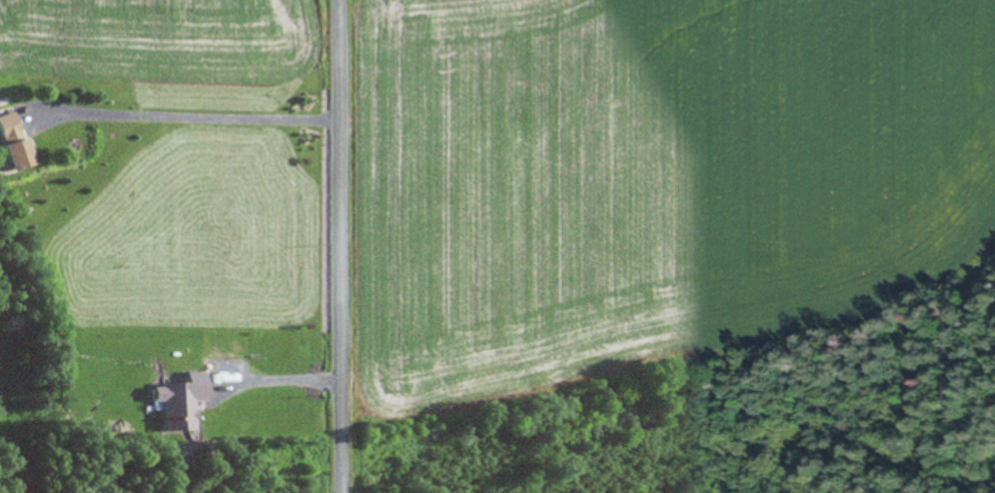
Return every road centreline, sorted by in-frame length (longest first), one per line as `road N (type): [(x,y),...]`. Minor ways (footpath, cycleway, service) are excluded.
road 1 (residential): [(341,492),(335,0)]

